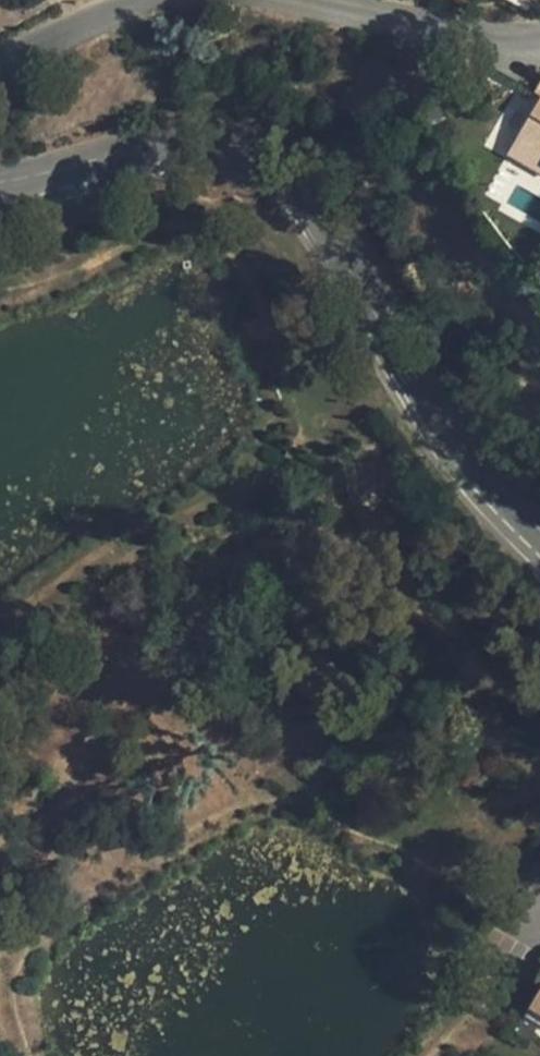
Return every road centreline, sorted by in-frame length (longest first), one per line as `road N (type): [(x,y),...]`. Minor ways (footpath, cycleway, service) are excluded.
road 1 (residential): [(0,190),(167,151),(231,153),(303,192),(539,533)]
road 2 (residential): [(300,0),(496,40),(539,37)]
road 3 (residential): [(0,65),(142,0)]

